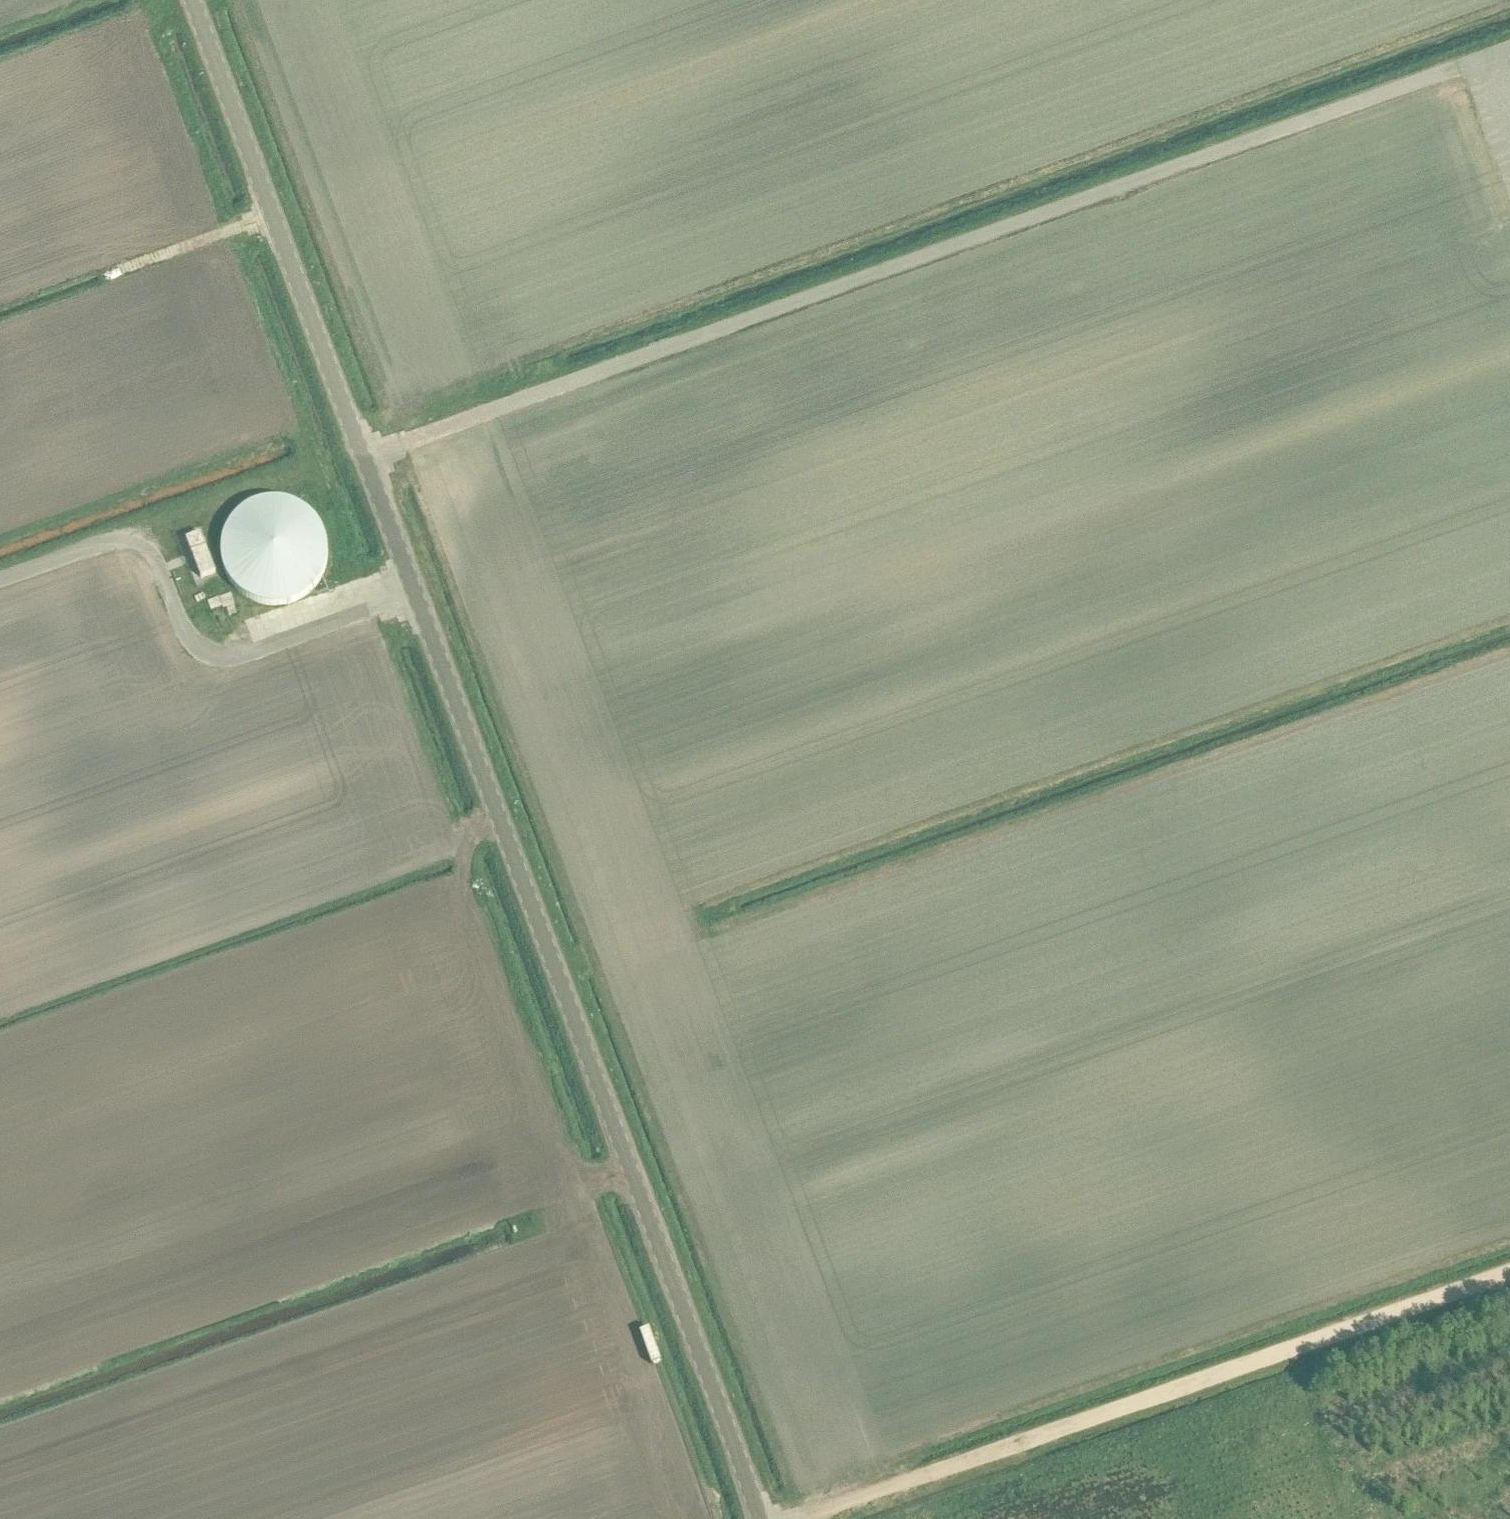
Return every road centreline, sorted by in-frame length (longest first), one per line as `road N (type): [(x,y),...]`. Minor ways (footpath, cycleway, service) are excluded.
road 1 (unclassified): [(759,1518),(193,0)]
road 2 (track): [(1509,1275),(809,1518)]

